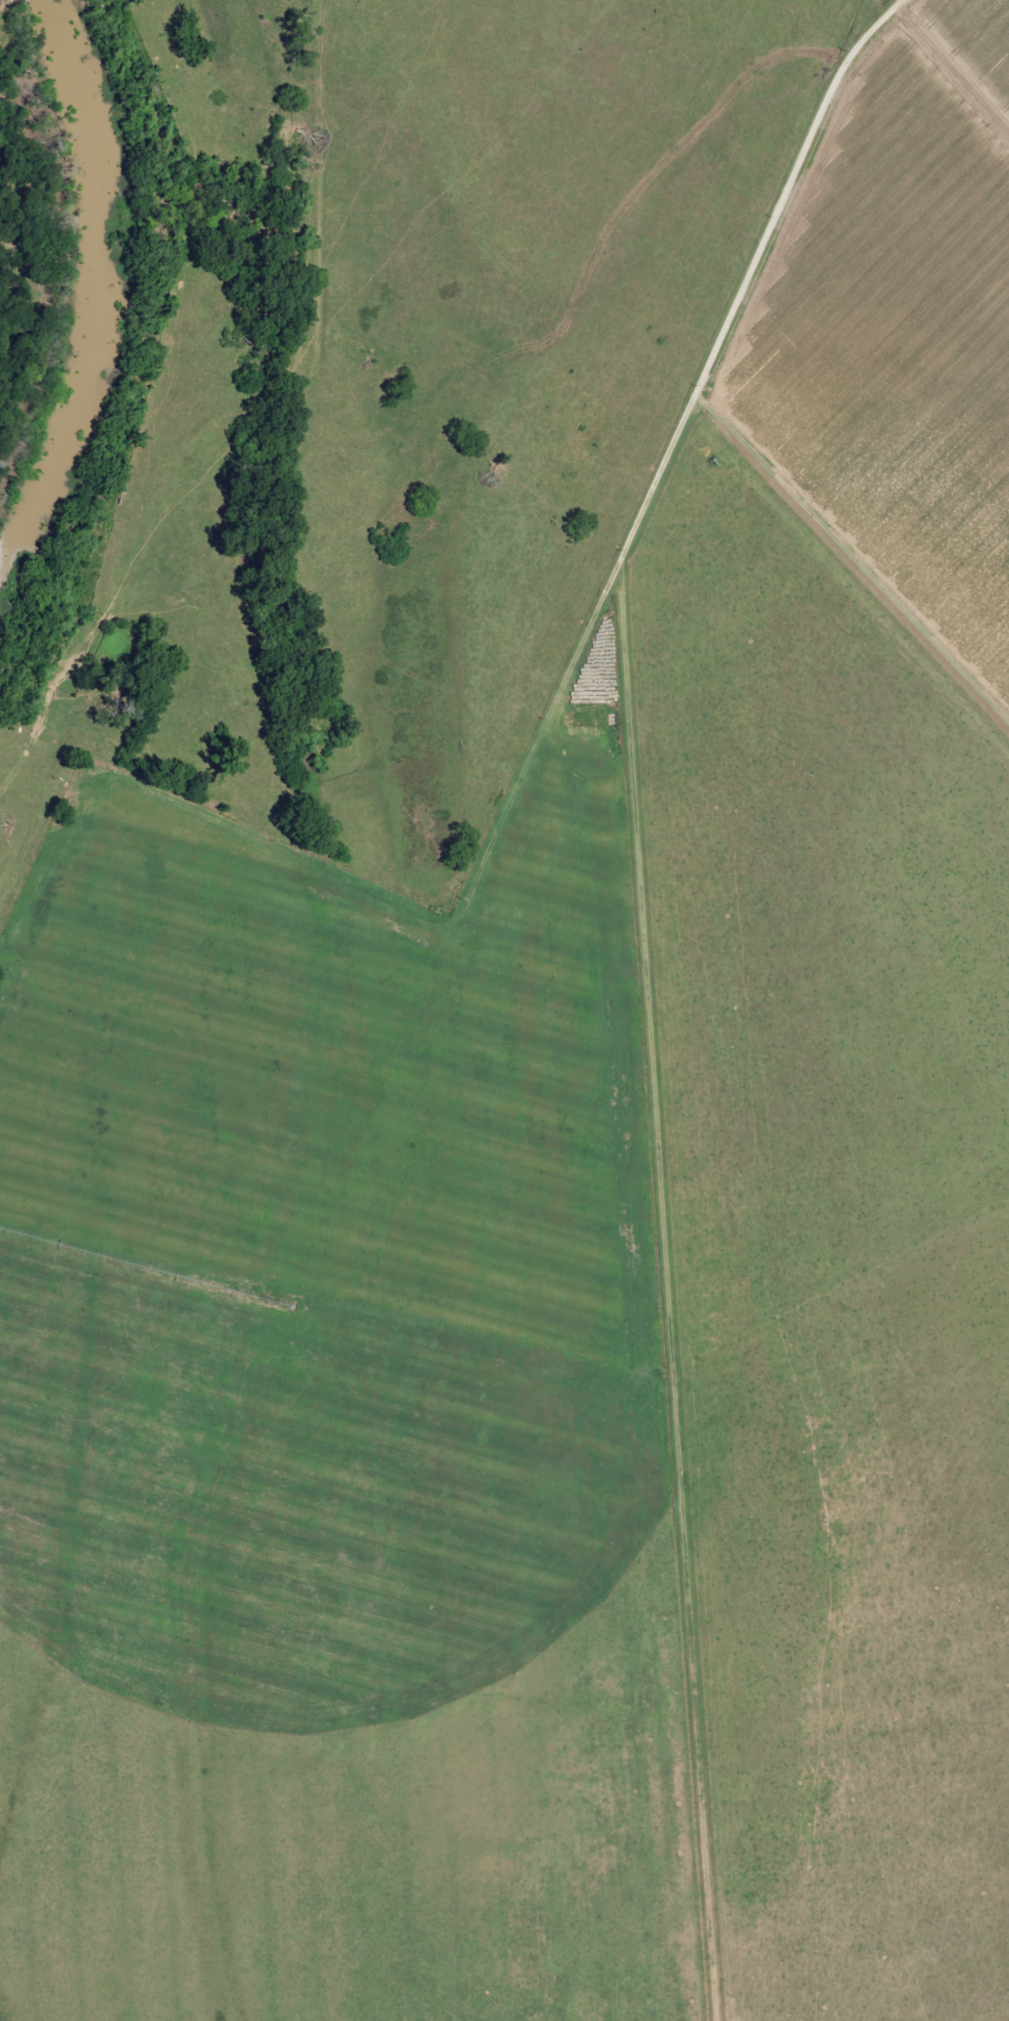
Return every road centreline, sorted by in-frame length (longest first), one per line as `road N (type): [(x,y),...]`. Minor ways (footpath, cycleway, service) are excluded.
road 1 (residential): [(603,592),(830,86),(900,0)]

